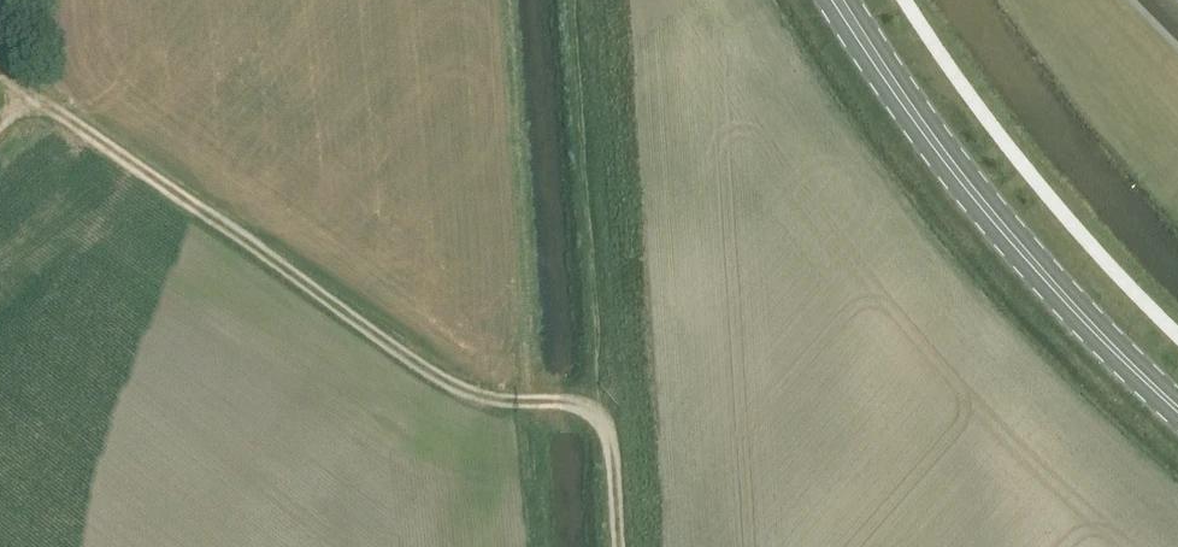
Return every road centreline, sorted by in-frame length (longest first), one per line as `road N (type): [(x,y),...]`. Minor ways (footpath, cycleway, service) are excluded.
road 1 (track): [(0,73),(443,382),(506,403),(597,412)]
road 2 (tertiary): [(1177,408),(1083,318),(949,163),(839,0)]
road 3 (track): [(597,412),(612,439),(620,546)]

